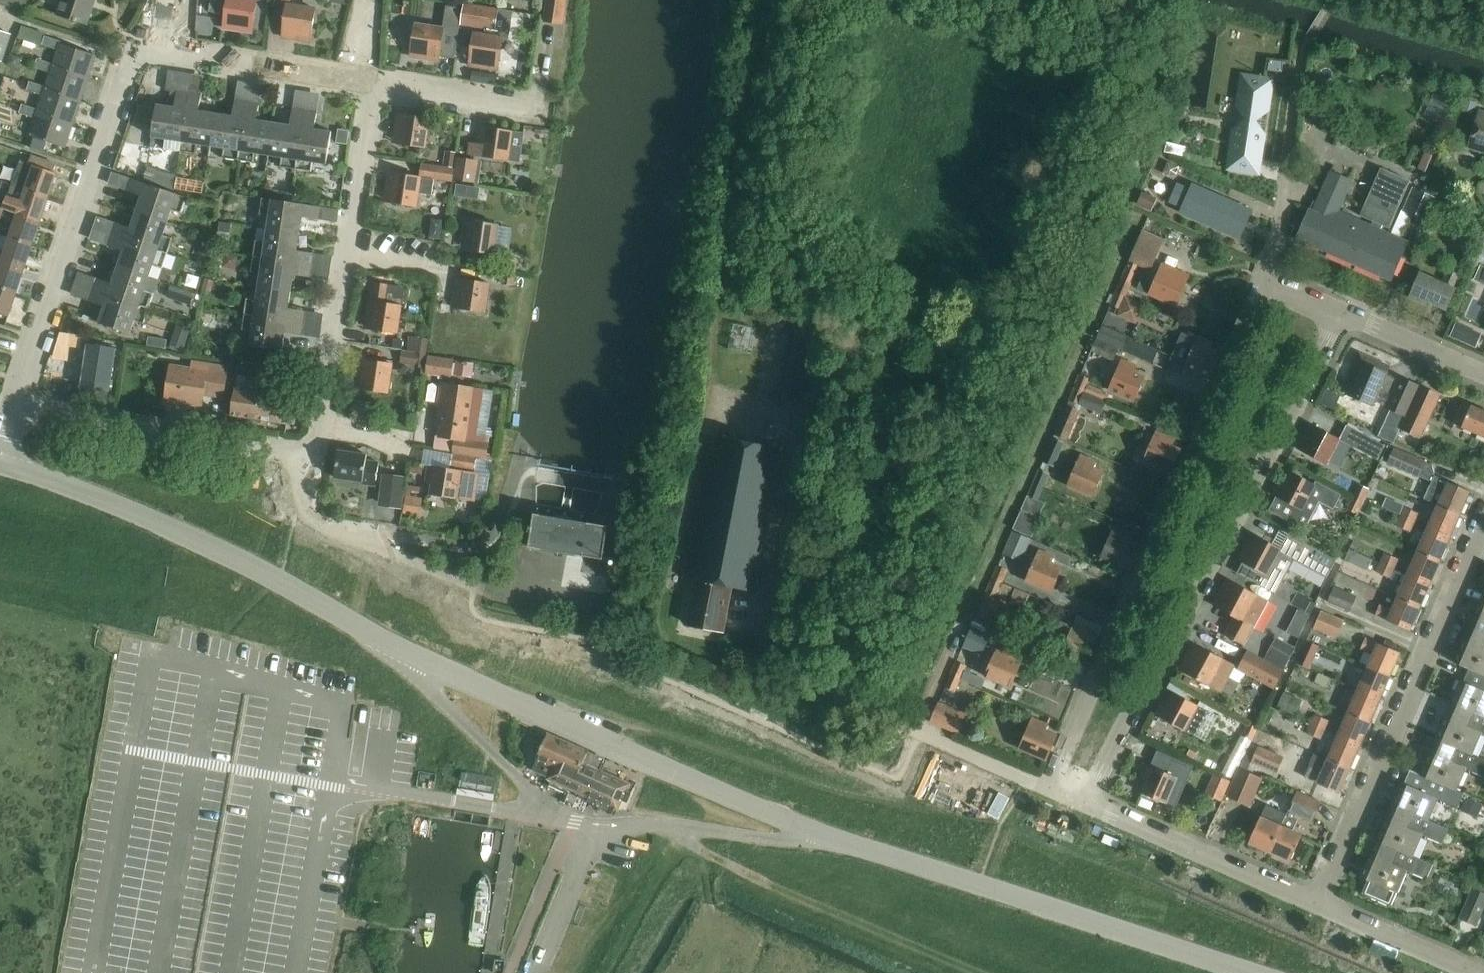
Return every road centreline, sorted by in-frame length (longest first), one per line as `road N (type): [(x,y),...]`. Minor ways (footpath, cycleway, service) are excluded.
road 1 (residential): [(1083,802),(1344,318)]
road 2 (residential): [(1048,788),(1269,286)]
road 3 (track): [(672,494),(772,0)]
road 4 (unclassified): [(825,837),(396,648)]
road 5 (unclassified): [(1248,972),(825,837)]
road 6 (unclassified): [(396,648),(280,580),(55,480),(0,464)]
road 7 (residential): [(1319,903),(1483,524)]
road 8 (residential): [(17,404),(136,49),(162,51)]
road 9 (residential): [(310,452),(379,87)]
road 10 (residential): [(310,452),(17,404)]
road 11 (residential): [(500,596),(314,519),(304,504),(310,452)]
road 12 (residential): [(1319,903),(1083,802)]
road 13 (unclassified): [(562,819),(396,648)]
road 14 (unclassified): [(598,825),(770,843),(825,837)]
road 15 (residential): [(1269,286),(1302,61)]
road 16 (residential): [(379,87),(162,51)]
road 17 (residential): [(1479,972),(1319,903)]
road 18 (residential): [(542,112),(379,87)]
road 19 (unclassified): [(598,825),(539,972)]
road 20 (residential): [(1483,374),(1344,318)]
road 21 (residential): [(1048,788),(919,731)]

